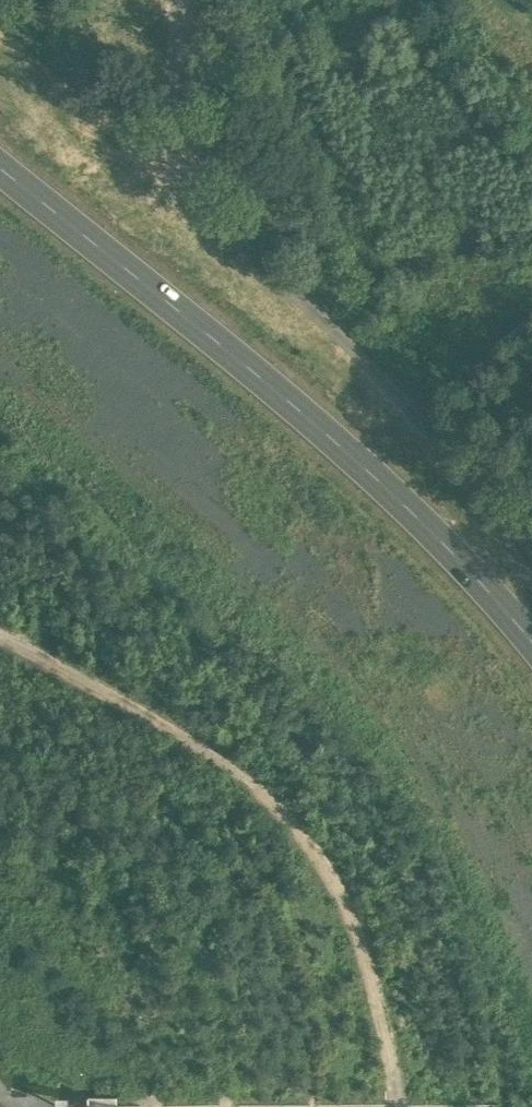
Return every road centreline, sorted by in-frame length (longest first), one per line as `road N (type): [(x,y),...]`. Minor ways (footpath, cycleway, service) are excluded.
road 1 (secondary): [(0,174),(398,490),(531,636)]
road 2 (track): [(410,1106),(364,931),(324,858),(208,755),(0,646)]

